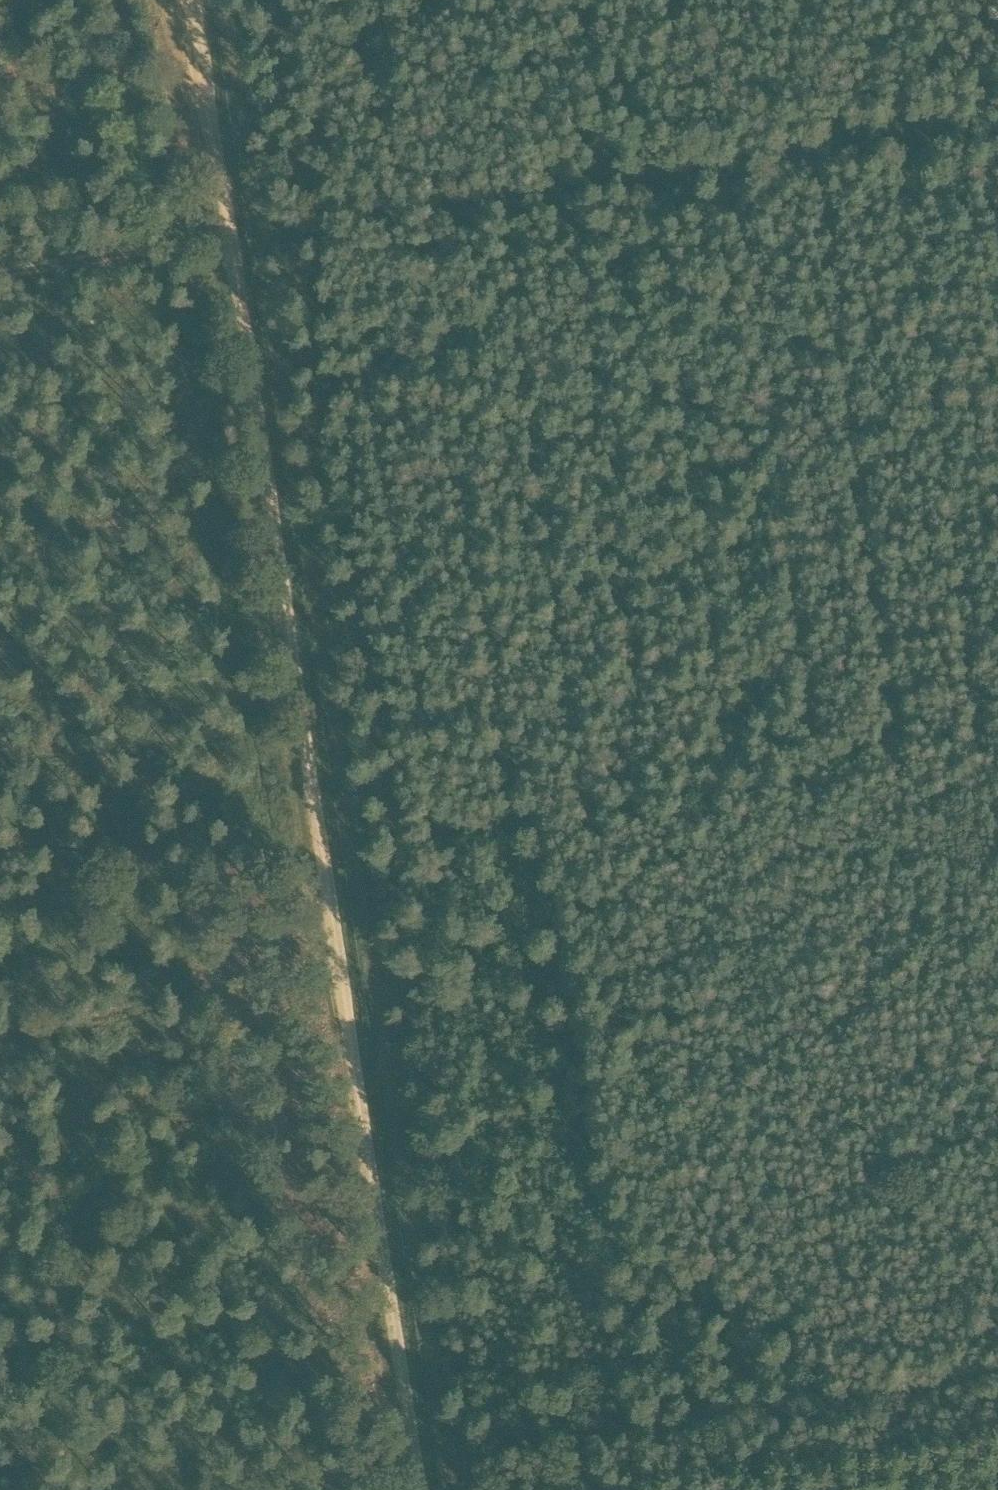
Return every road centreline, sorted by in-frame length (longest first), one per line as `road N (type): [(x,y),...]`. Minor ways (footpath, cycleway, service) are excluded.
road 1 (track): [(191,0),(421,1489)]
road 2 (track): [(0,269),(227,234)]

